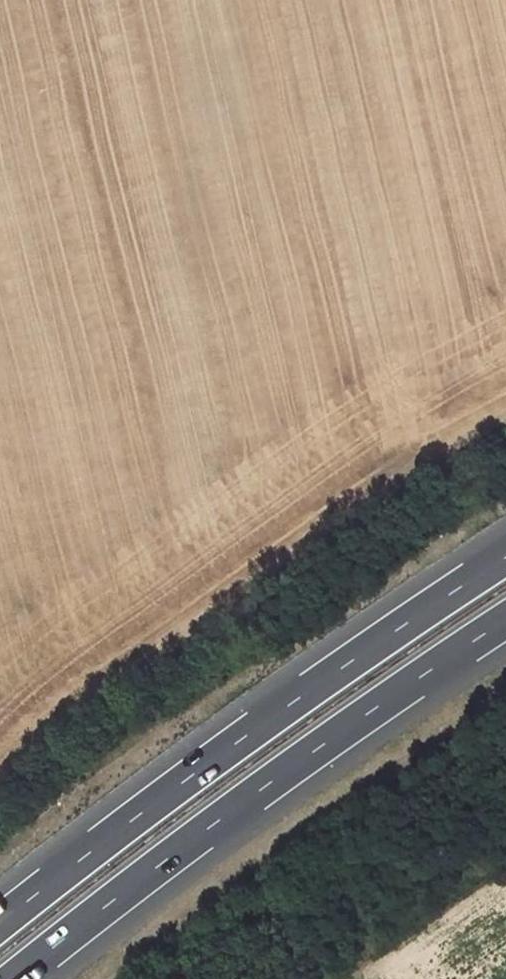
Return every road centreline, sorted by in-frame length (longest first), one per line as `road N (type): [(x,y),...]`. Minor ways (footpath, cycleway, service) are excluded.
road 1 (motorway): [(505,556),(303,694),(0,922)]
road 2 (motorway): [(15,978),(206,831),(505,620)]

